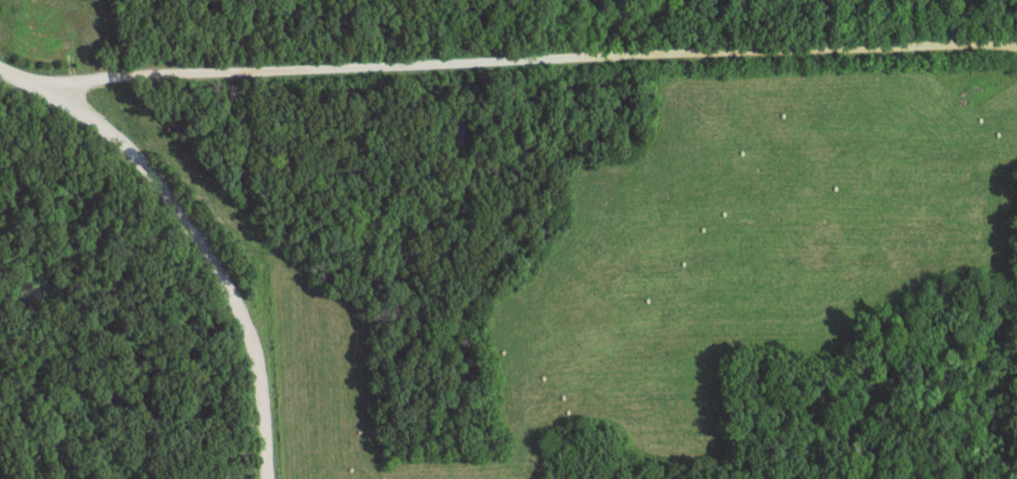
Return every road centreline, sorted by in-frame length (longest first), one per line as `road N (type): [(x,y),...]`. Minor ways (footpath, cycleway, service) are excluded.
road 1 (residential): [(756,51),(119,75),(56,91)]
road 2 (residential): [(270,478),(252,324),(216,250),(137,152),(69,96),(0,67)]
road 3 (residential): [(1016,45),(756,51)]

